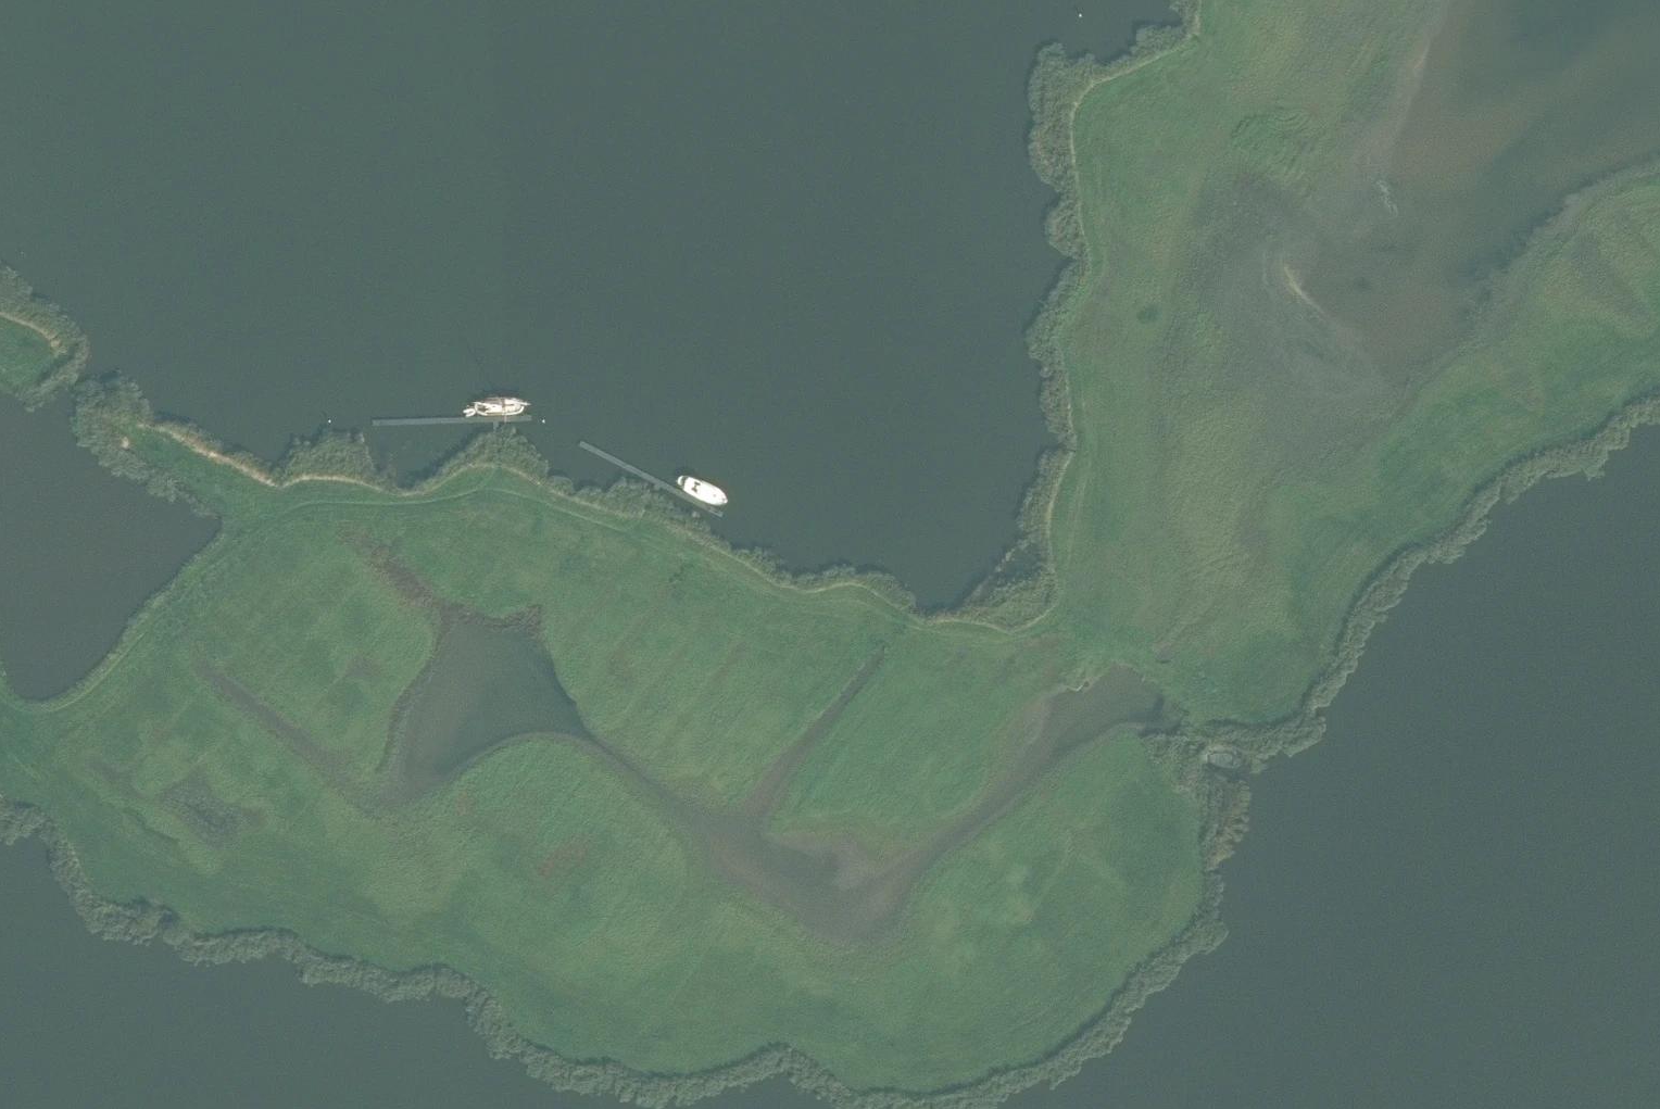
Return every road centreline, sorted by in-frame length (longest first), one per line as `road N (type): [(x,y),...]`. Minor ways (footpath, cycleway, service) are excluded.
road 1 (track): [(0,687),(23,714),(53,713),(103,681),(259,528),(309,505),(399,510),(454,503),(488,483),(737,575),(788,603),(856,600),(898,621),(973,636),(1044,624),(1061,603),(1064,536),(1087,465),(1064,341),(1099,270),(1078,135),(1108,89),(1218,42),(1210,0)]

